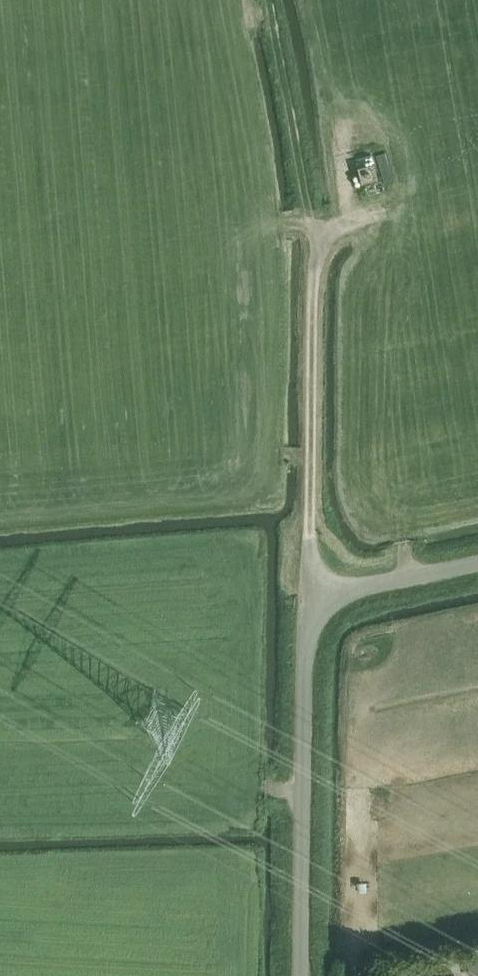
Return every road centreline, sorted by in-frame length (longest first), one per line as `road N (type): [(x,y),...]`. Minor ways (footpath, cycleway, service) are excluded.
road 1 (unclassified): [(303,975),(305,651),(319,612),(333,600)]
road 2 (unclassified): [(333,600),(311,567),(316,252)]
road 3 (track): [(316,252),(272,0)]
road 4 (unclassified): [(333,600),(477,561)]

